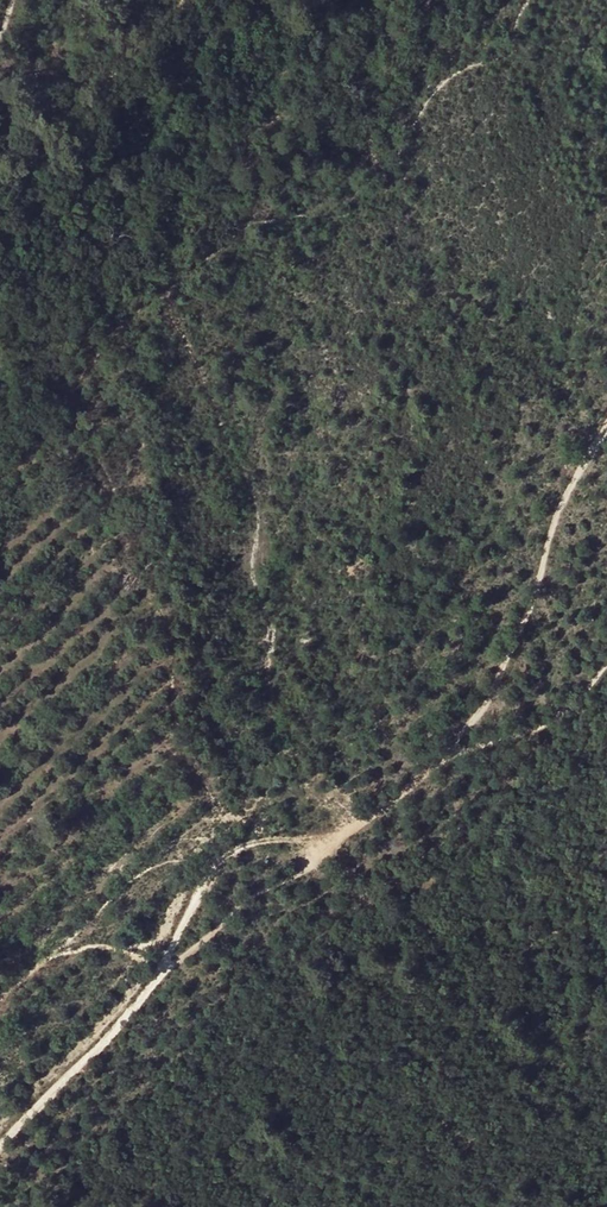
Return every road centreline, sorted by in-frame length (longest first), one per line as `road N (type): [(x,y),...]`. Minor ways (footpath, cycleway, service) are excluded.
road 1 (track): [(606,429),(551,535),(489,709),(468,735),(385,813),(136,1000),(0,1148)]
road 2 (track): [(451,753),(523,738),(572,708),(606,659)]

